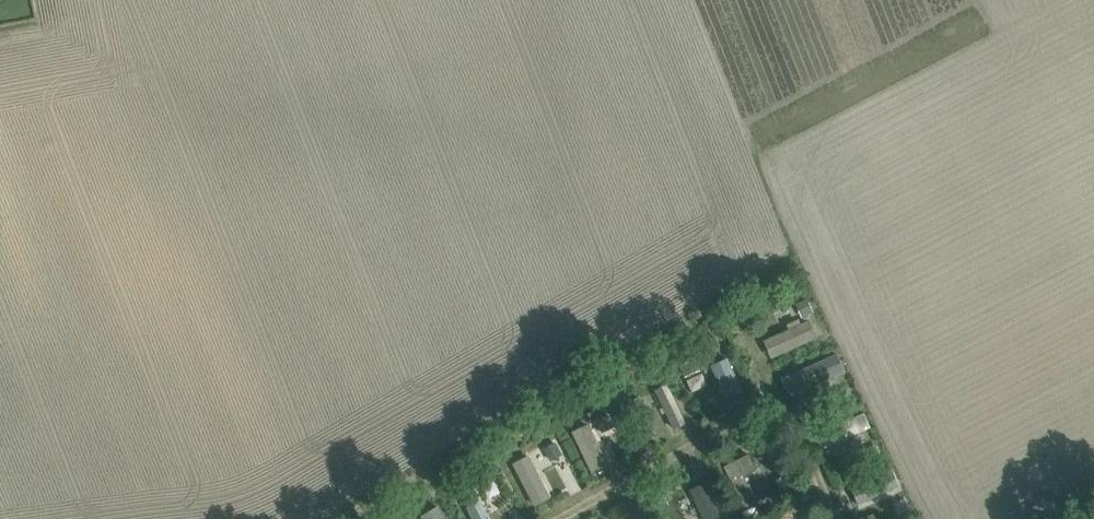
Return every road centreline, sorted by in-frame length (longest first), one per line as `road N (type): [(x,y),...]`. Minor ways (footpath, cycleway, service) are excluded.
road 1 (track): [(835,518),(782,422),(770,419),(578,518)]

